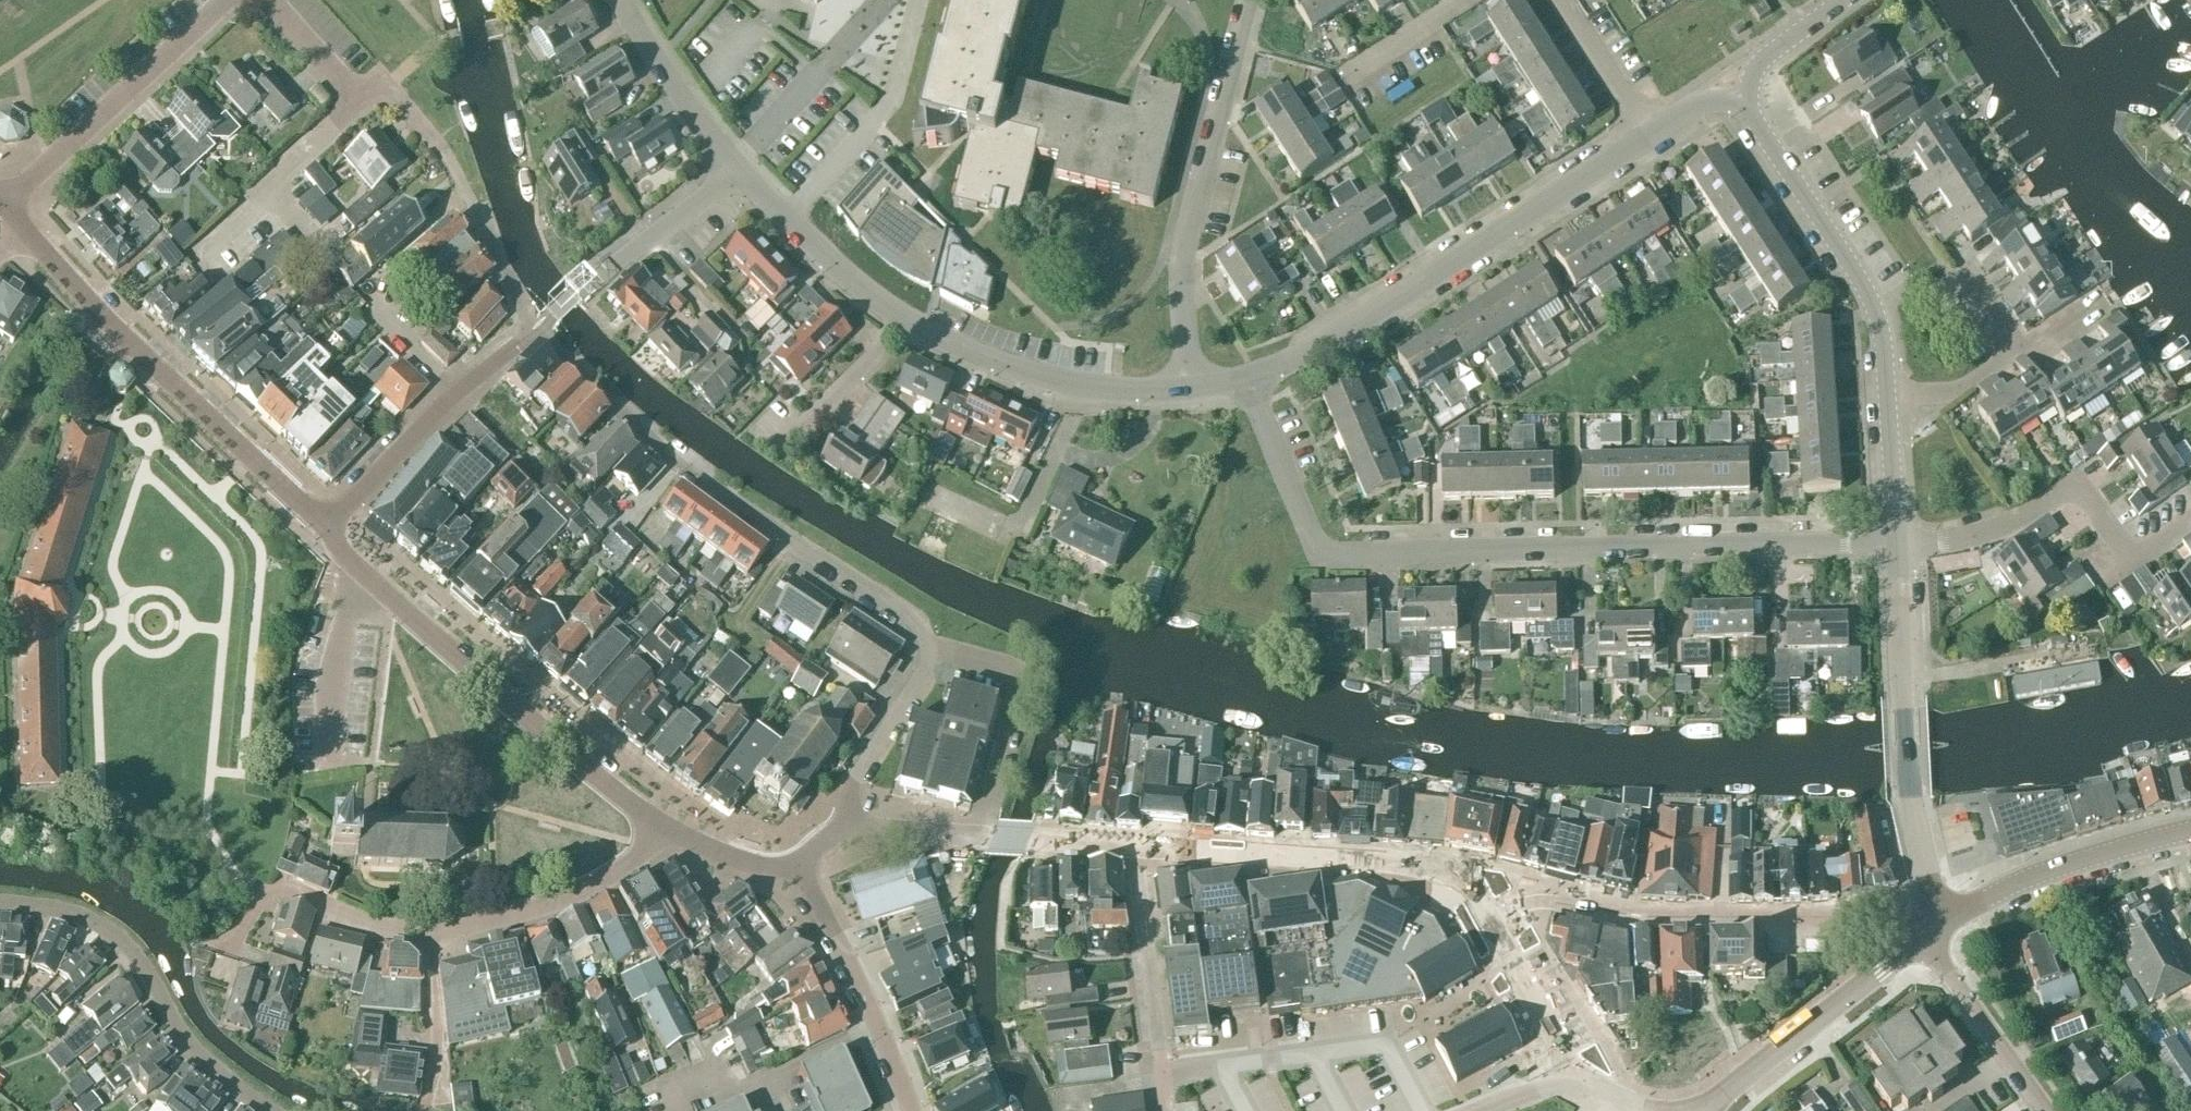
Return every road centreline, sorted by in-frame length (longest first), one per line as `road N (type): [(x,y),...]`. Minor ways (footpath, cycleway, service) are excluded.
road 1 (unclassified): [(1896,541),(1332,556),(1313,543),(1249,380)]
road 2 (unclassified): [(540,332),(670,460),(907,616),(927,653)]
road 3 (residential): [(1249,380),(1315,351),(1651,134)]
road 4 (residential): [(1928,939),(1870,918),(1660,919),(1541,903),(1491,923)]
road 5 (unclassified): [(659,827),(346,559),(330,530)]
road 6 (unclassified): [(330,530),(24,236)]
road 7 (unclassified): [(1928,939),(1929,888),(1908,802),(1896,541)]
road 8 (residential): [(1188,390),(1180,259),(1250,0)]
road 9 (unclassified): [(1491,923),(1469,889),(1432,870),(1136,847)]
road 10 (residential): [(0,902),(58,909),(108,931),(139,962),(192,1047),(276,1110)]
road 11 (unclassified): [(1889,394),(1886,337),(1870,294),(1748,102)]
road 12 (unclassified): [(1896,541),(1953,539),(2052,504),(2076,504),(2122,562),(2182,531)]
road 13 (residential): [(896,317),(961,349),(1079,389),(1188,390)]
road 14 (unclassified): [(7,201),(229,0)]
road 15 (tertiary): [(1928,939),(2022,882),(2190,831)]
road 16 (unclassified): [(330,530),(452,395),(530,337)]
road 17 (tertiary): [(1928,939),(1708,1110)]
road 18 (unclassified): [(910,1110),(851,966),(799,863)]
road 19 (residential): [(974,838),(1019,674),(927,653)]
road 20 (unclassified): [(266,0),(358,101),(382,80),(444,152)]
road 21 (residential): [(428,929),(577,892),(626,867),(659,827)]
road 22 (unclassified): [(540,332),(583,287),(737,164)]
road 23 (residential): [(231,948),(265,895),(277,890),(371,924),(428,929)]
road 24 (residential): [(1136,847),(1162,1074)]
road 25 (residential): [(737,164),(896,317)]
road 26 (residential): [(2046,1110),(1928,939)]
road 27 (residential): [(444,152),(530,337)]
road 28 (residential): [(624,0),(737,164)]
road 29 (unclassified): [(849,829),(853,779),(927,653)]
road 30 (residential): [(421,1110),(437,1064),(428,929)]
road 31 (unclassified): [(785,447),(896,317)]
road 32 (unclassified): [(1569,1071),(1491,923)]
road 33 (residential): [(1651,134),(1558,0)]
road 34 (unclassified): [(799,863),(776,868),(727,858),(659,827)]
road 35 (unclassified): [(1896,541),(1889,394)]
road 36 (unclassified): [(1748,102),(1752,77),(1768,56),(1845,0)]
road 37 (residential): [(1349,76),(1464,0)]
road 38 (residential): [(1889,394),(1954,391),(2012,353)]
road 39 (unclassified): [(849,829),(974,838)]

